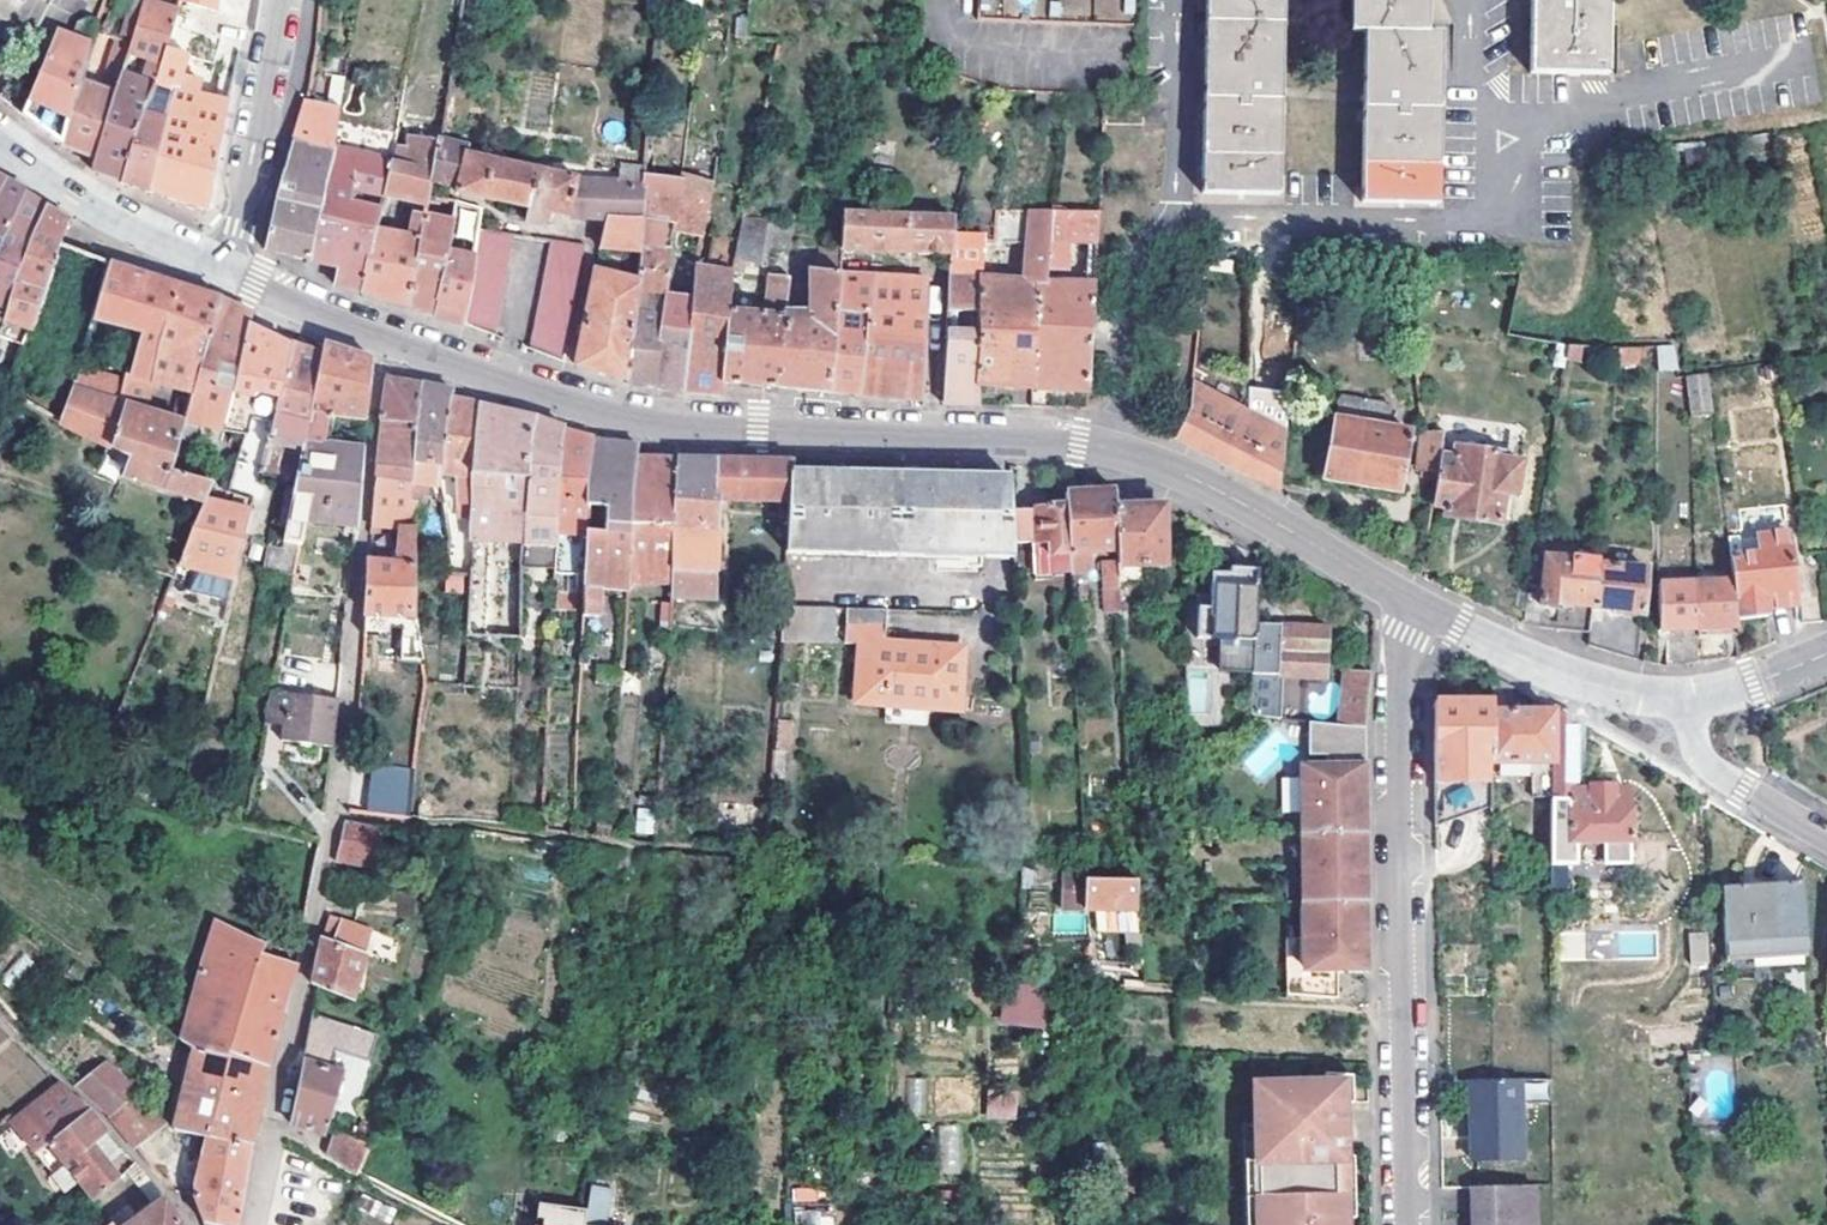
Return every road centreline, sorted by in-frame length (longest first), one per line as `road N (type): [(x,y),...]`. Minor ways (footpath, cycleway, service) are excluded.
road 1 (residential): [(381,345),(677,423),(1078,441),(1130,453),(1223,494),(1426,608)]
road 2 (residential): [(251,1224),(336,815),(381,345)]
road 3 (residential): [(1426,608),(1408,636),(1399,704),(1407,1224)]
road 4 (residential): [(220,273),(277,0)]
road 5 (residential): [(1426,608),(1558,673),(1641,696),(1681,697)]
road 6 (residential): [(0,153),(71,202),(220,273)]
road 7 (residential): [(1826,841),(1713,771),(1691,741),(1681,697)]
road 8 (residential): [(220,273),(381,345)]
road 9 (residential): [(1681,697),(1752,682),(1826,653)]

